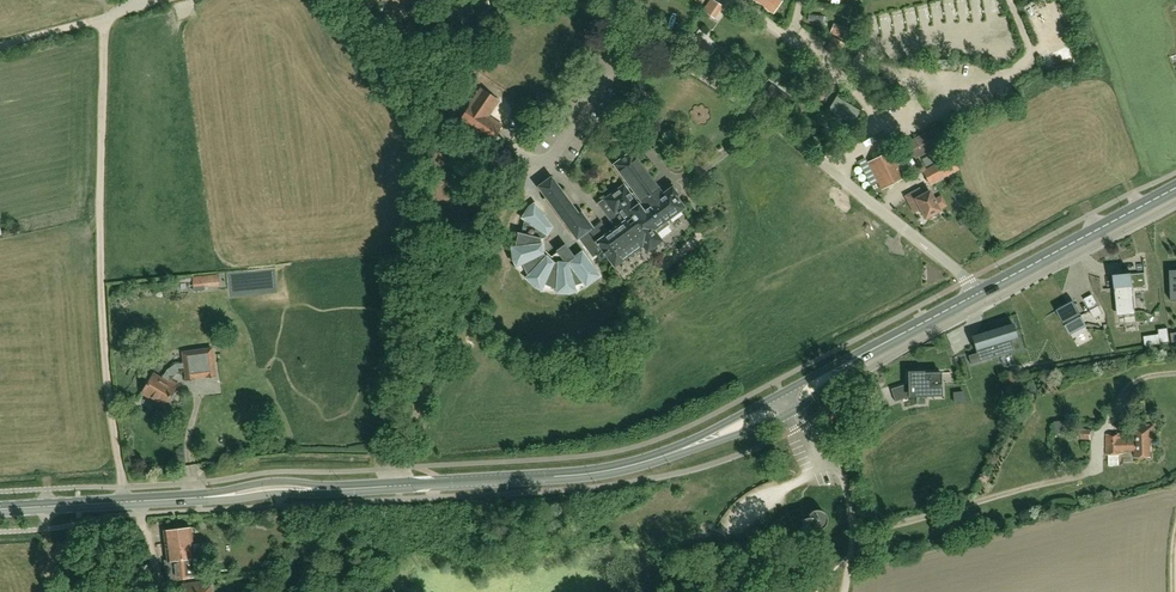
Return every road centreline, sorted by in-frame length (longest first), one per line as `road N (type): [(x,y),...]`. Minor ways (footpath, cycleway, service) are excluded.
road 1 (unclassified): [(980,292),(716,86),(565,0)]
road 2 (track): [(107,16),(101,287),(124,487)]
road 3 (track): [(854,531),(1085,475),(1125,392),(1140,380),(1175,374)]
road 4 (primary): [(360,490),(529,482),(636,464)]
road 5 (primary): [(980,292),(1175,189)]
road 6 (unclassified): [(791,411),(818,473),(841,472),(853,551)]
road 7 (unclassified): [(159,0),(0,46)]
road 8 (primary): [(636,464),(791,411)]
road 9 (primary): [(360,490),(279,484),(200,500)]
road 10 (primary): [(781,393),(636,464)]
road 11 (primary): [(200,500),(360,490)]
road 12 (primary): [(0,511),(134,502)]
road 13 (primary): [(872,349),(980,292)]

